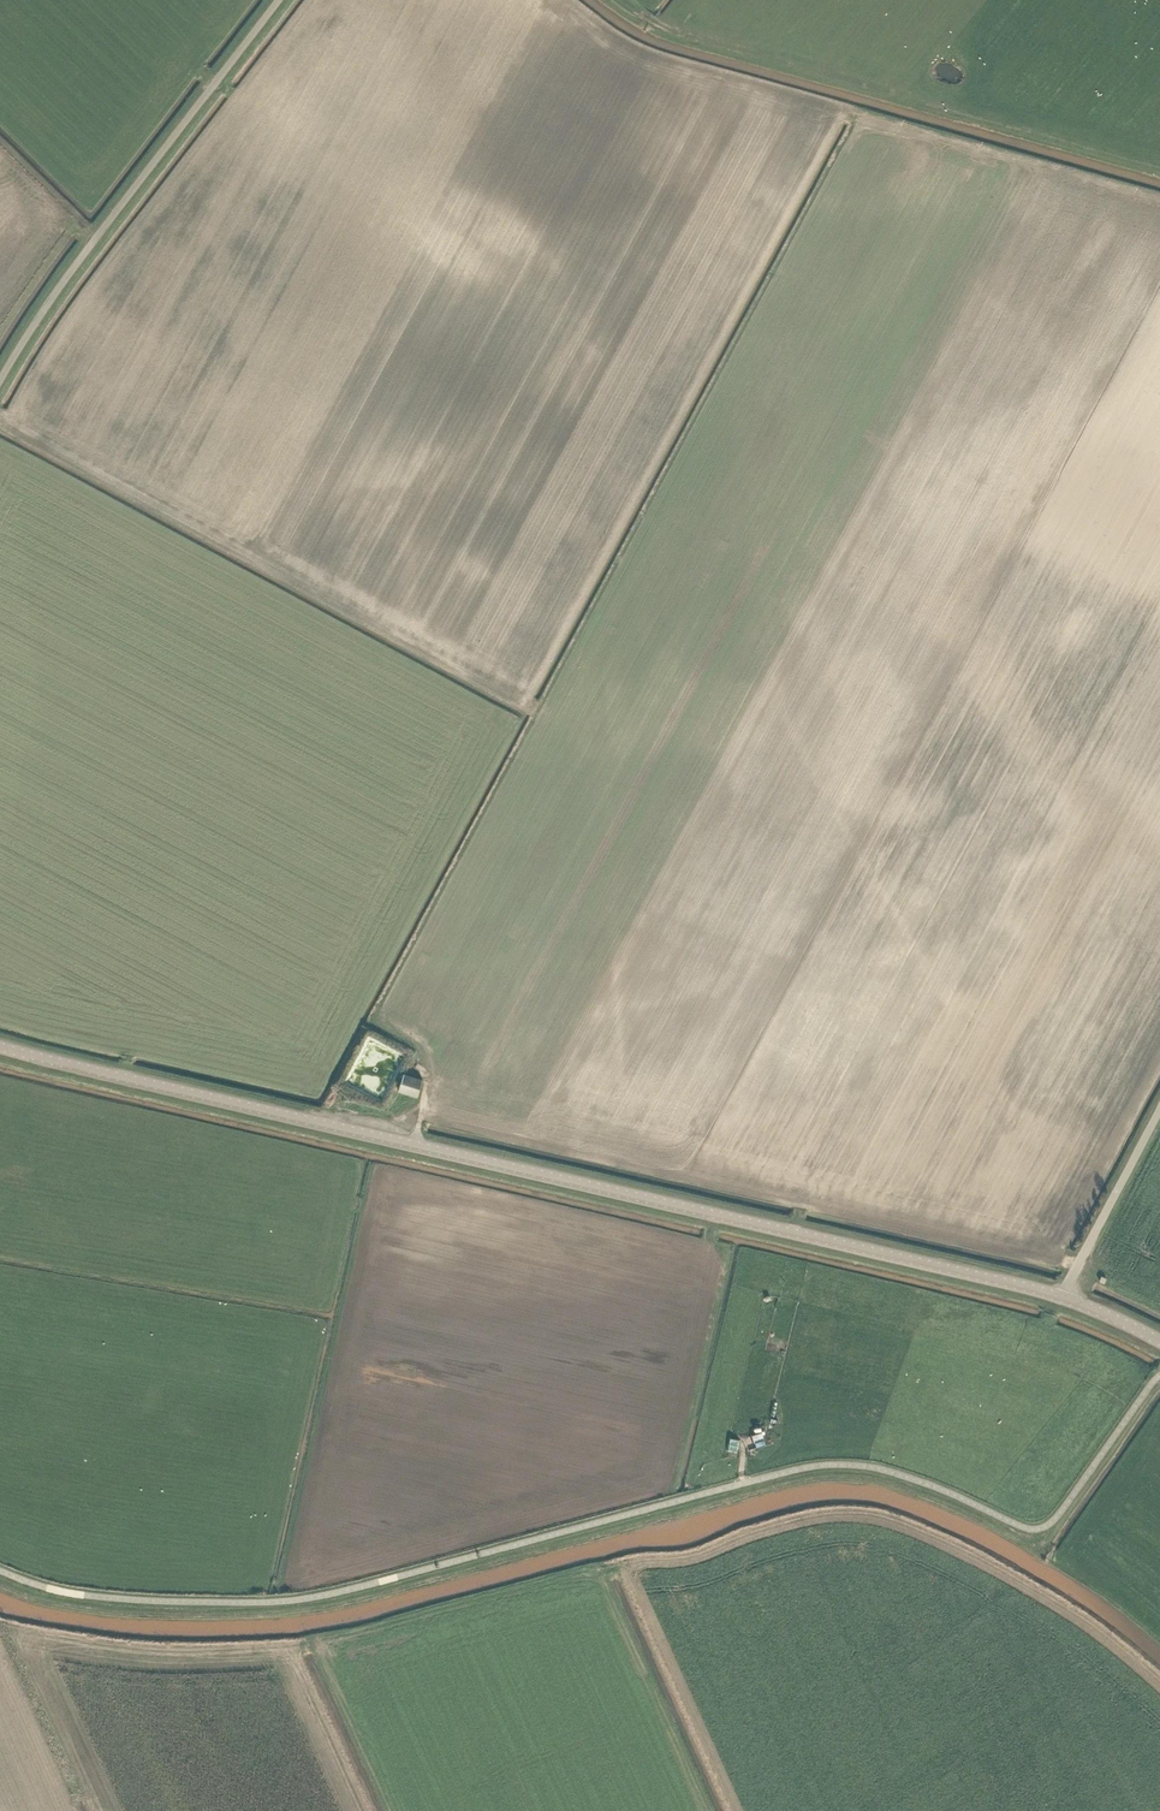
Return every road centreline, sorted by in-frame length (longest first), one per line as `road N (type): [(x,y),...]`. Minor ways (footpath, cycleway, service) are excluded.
road 1 (tertiary): [(1159,1339),(1057,1295),(0,1048)]
road 2 (unclassified): [(0,346),(38,282),(254,0)]

